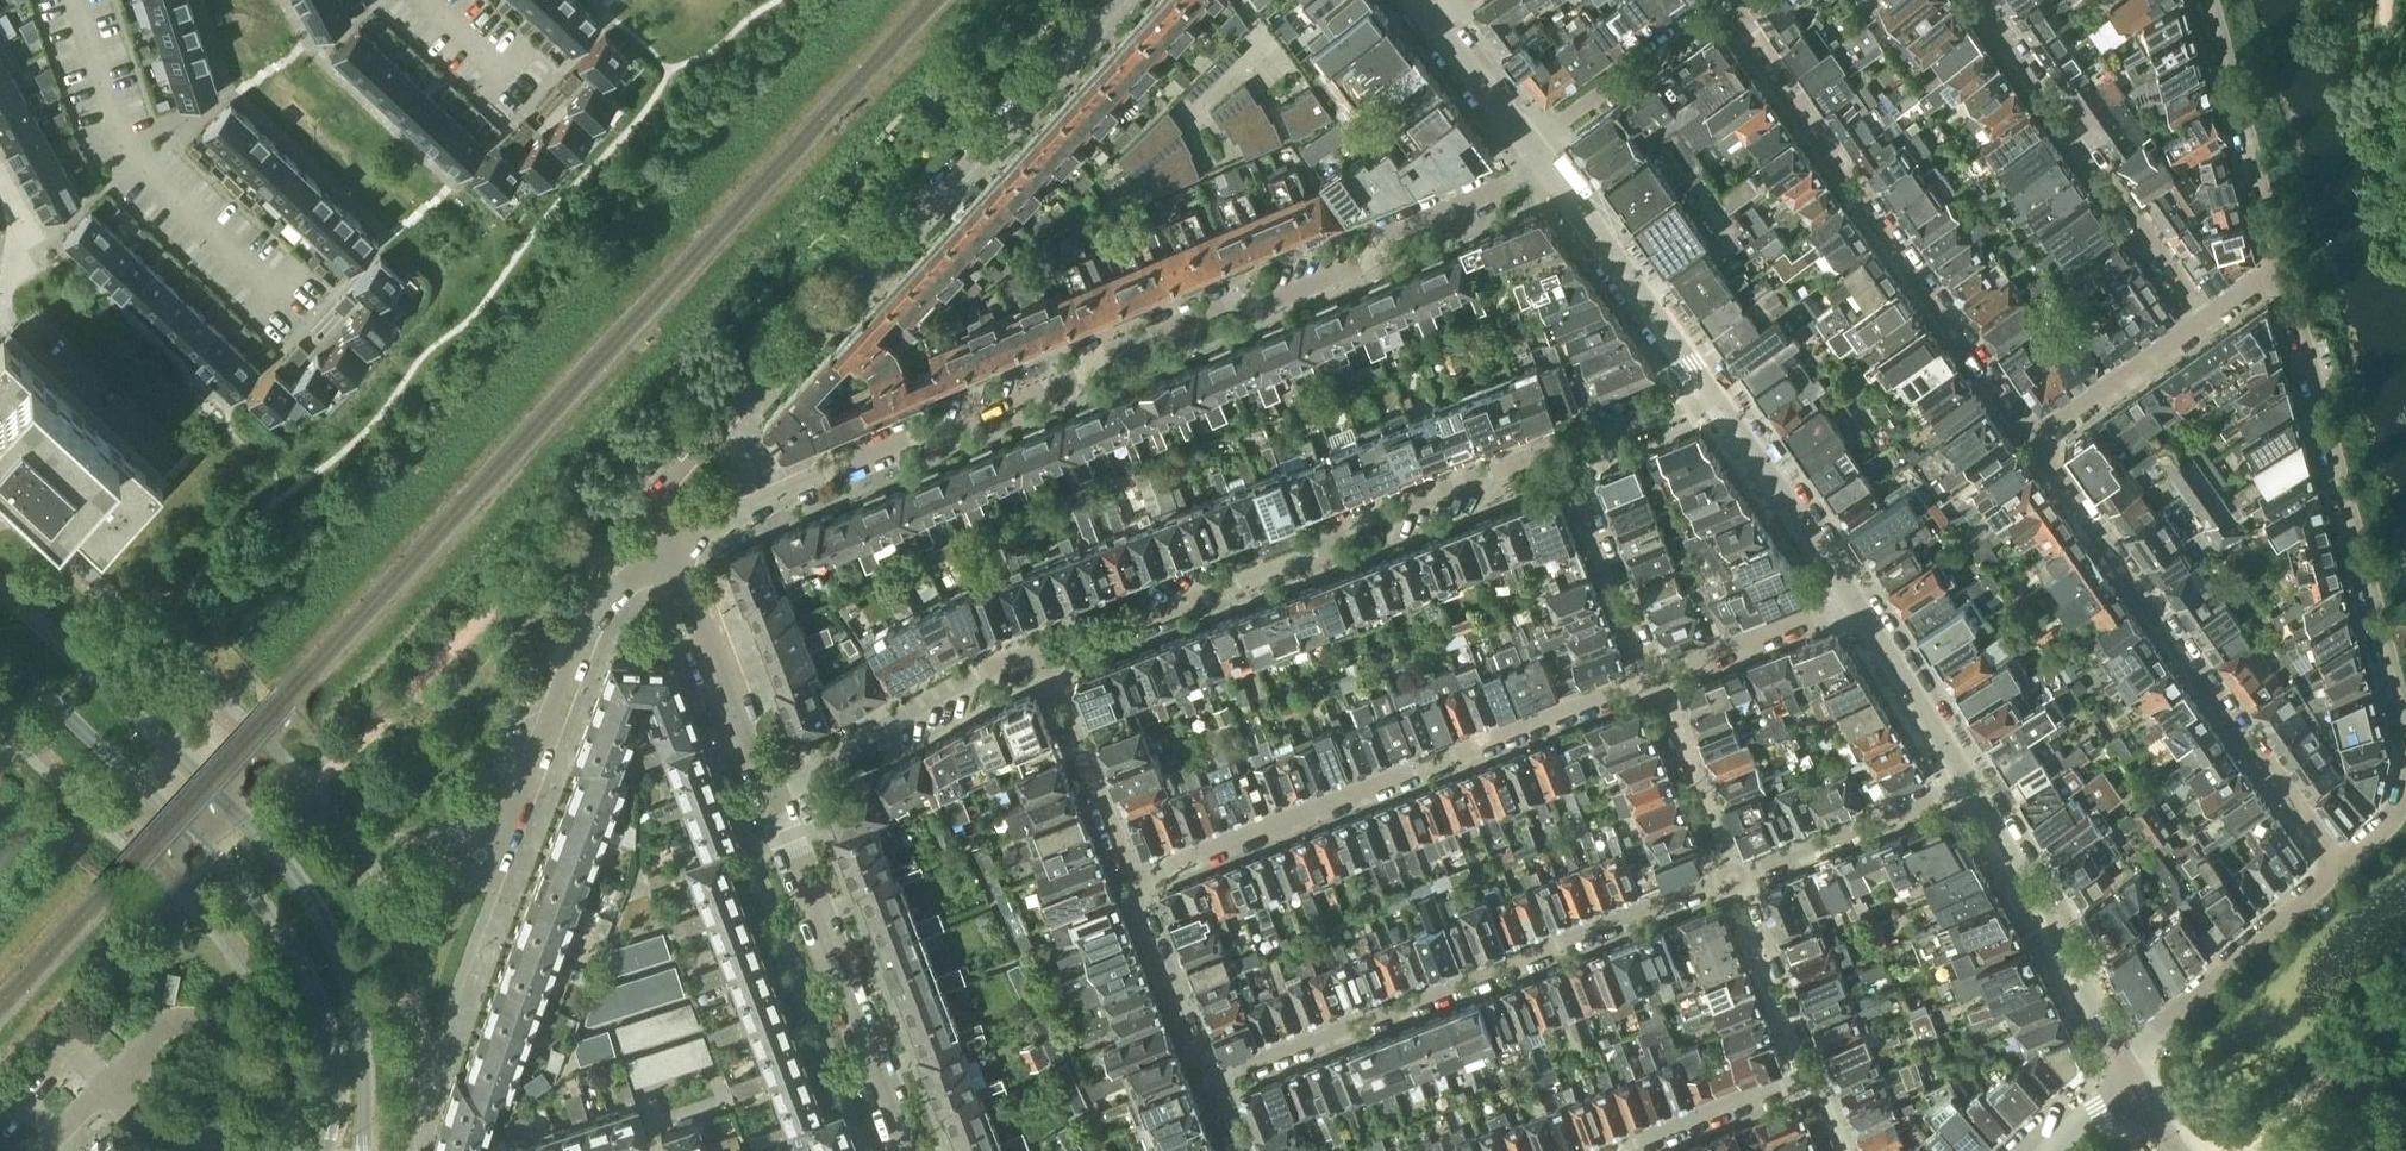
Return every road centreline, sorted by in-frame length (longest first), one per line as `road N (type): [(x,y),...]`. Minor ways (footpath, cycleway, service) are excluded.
road 1 (residential): [(670,541),(907,439),(937,436),(1089,373),(1110,353),(1235,301),(1262,302),(1366,259),(1384,238),(1548,169)]
road 2 (residential): [(1119,0),(675,469),(658,500),(670,541)]
road 3 (tertiary): [(363,1150),(354,1012),(331,939),(297,880),(0,587)]
road 4 (tertiary): [(0,648),(217,858),(297,952),(330,1045),(332,1111),(323,1150)]
road 5 (residential): [(2281,271),(2398,716),(2399,759),(2387,801),(2341,865)]
road 6 (residential): [(1564,458),(1536,455),(1354,524),(1338,544),(1045,655)]
road 7 (residential): [(1731,876),(1212,1078)]
road 8 (residential): [(1134,881),(1652,677)]
road 9 (residential): [(1729,0),(2037,441)]
road 10 (residential): [(2037,441),(2341,865)]
road 11 (residential): [(1978,0),(2201,322)]
road 12 (residential): [(769,792),(907,1150)]
road 13 (residential): [(505,825),(586,627),(604,600),(670,541)]
road 14 (residential): [(2126,1066),(1970,783)]
road 15 (residential): [(1045,655),(1016,655),(868,734),(853,752),(769,792)]
road 16 (residential): [(2341,865),(2157,1023),(2126,1066)]
road 17 (residential): [(1714,397),(1548,169)]
road 18 (residential): [(2209,0),(2281,271)]
road 19 (residential): [(670,541),(769,792)]
road 20 (residential): [(1970,783),(1731,876)]
road 21 (residential): [(1854,598),(1714,397)]
road 22 (residential): [(1134,881),(1045,655)]
road 23 (residential): [(1719,0),(1531,144)]
road 24 (residential): [(1564,458),(1652,677)]
road 25 (residential): [(102,1088),(157,1026),(194,1024),(220,1052),(209,1129)]
road 26 (residential): [(1970,783),(1854,598)]
road 27 (residential): [(1731,876),(1811,1078)]
road 28 (residential): [(1652,677),(1854,598)]
road 29 (residential): [(1652,677),(1731,876)]
road 30 (residential): [(1212,1078),(1134,881)]
road 31 (residential): [(2037,441),(2201,322)]
road 32 (residential): [(1625,1150),(1811,1078)]
road 33 (residential): [(1714,397),(1564,458)]
road 34 (residential): [(1531,144),(1431,18)]

